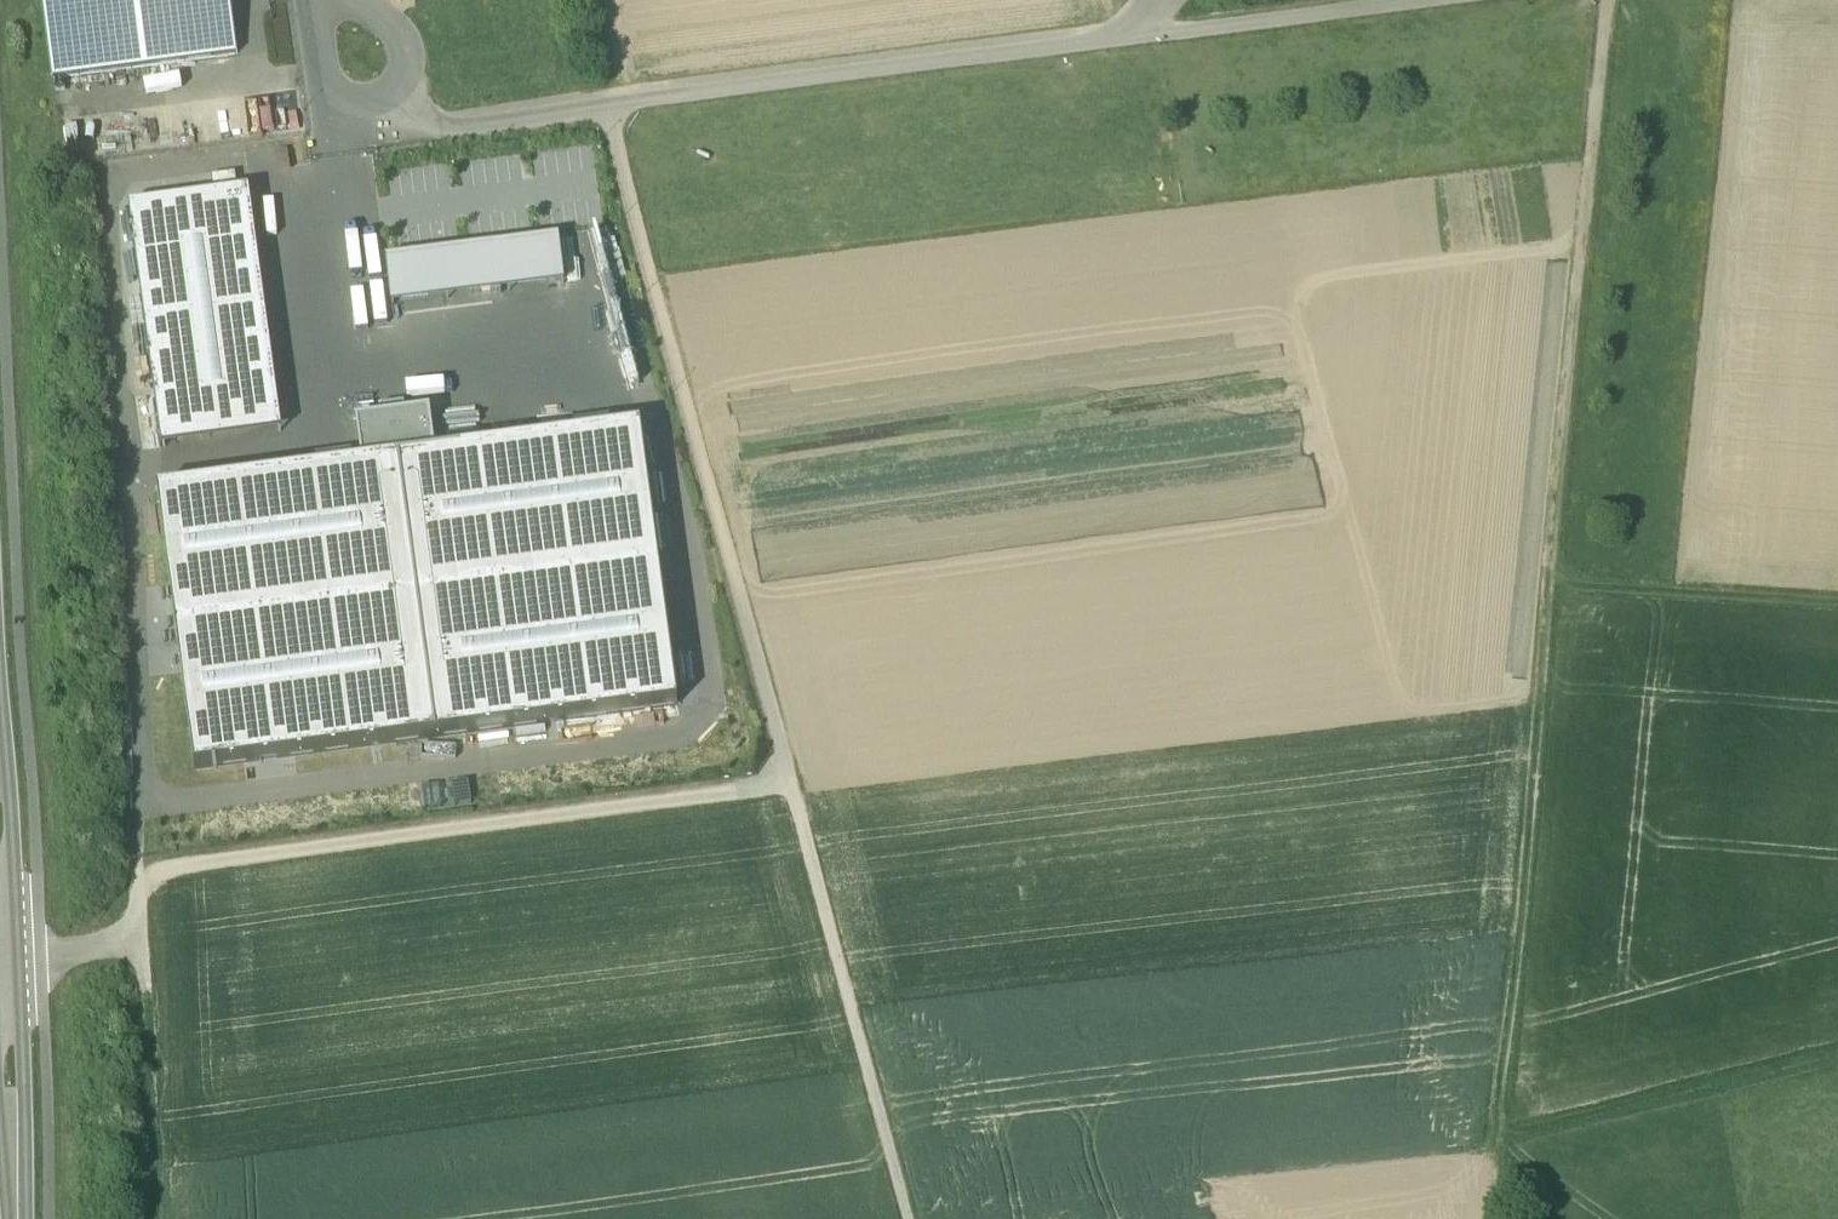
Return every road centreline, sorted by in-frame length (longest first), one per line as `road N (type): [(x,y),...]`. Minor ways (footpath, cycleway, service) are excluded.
road 1 (track): [(1837,1088),(1493,1180),(1610,19),(609,149)]
road 2 (track): [(140,979),(143,917),(793,823)]
road 3 (track): [(609,149),(793,823)]
road 4 (tertiary): [(28,1218),(0,712)]
road 5 (track): [(793,823),(894,1218)]
road 6 (track): [(1552,627),(1837,641)]
road 7 (residential): [(1611,0),(1610,19),(1837,18)]
road 8 (track): [(140,979),(150,1035),(153,1218)]
road 9 (track): [(435,172),(609,149)]
road 10 (track): [(0,1003),(140,979)]

